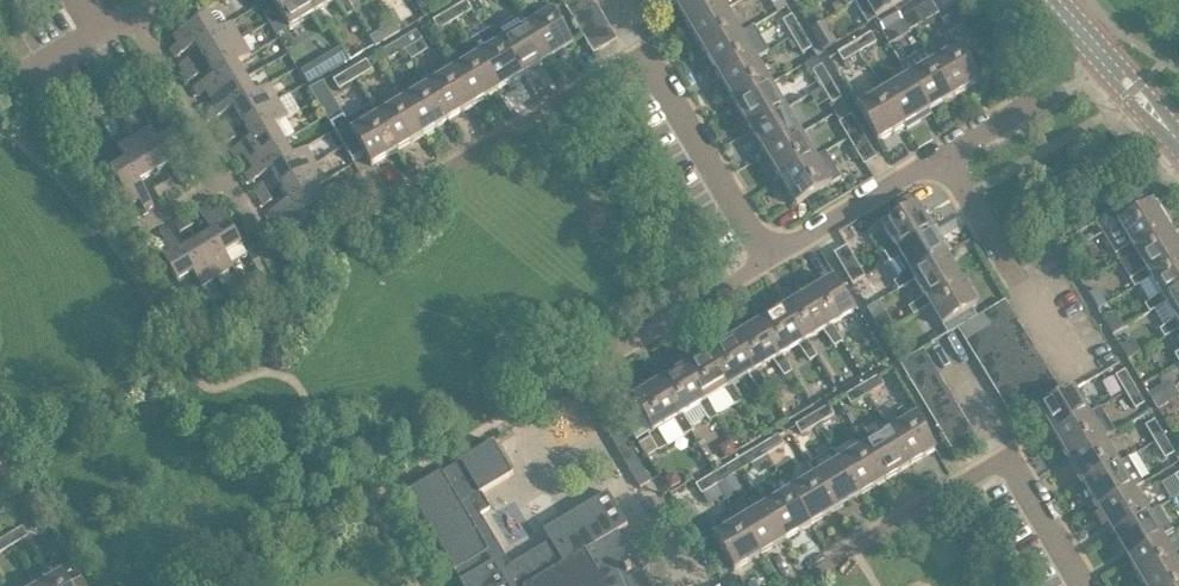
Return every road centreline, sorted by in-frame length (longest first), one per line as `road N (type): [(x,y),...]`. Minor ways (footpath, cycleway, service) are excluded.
road 1 (residential): [(380,206),(644,49)]
road 2 (residential): [(788,585),(1005,455)]
road 3 (residential): [(1077,366),(948,156)]
road 4 (residential): [(766,257),(644,49)]
road 5 (residential): [(948,156),(766,257)]
road 6 (residential): [(766,257),(596,363)]
road 7 (residential): [(948,156),(1106,60)]
road 8 (residential): [(225,172),(144,15)]
road 9 (residential): [(1089,585),(1005,455)]

